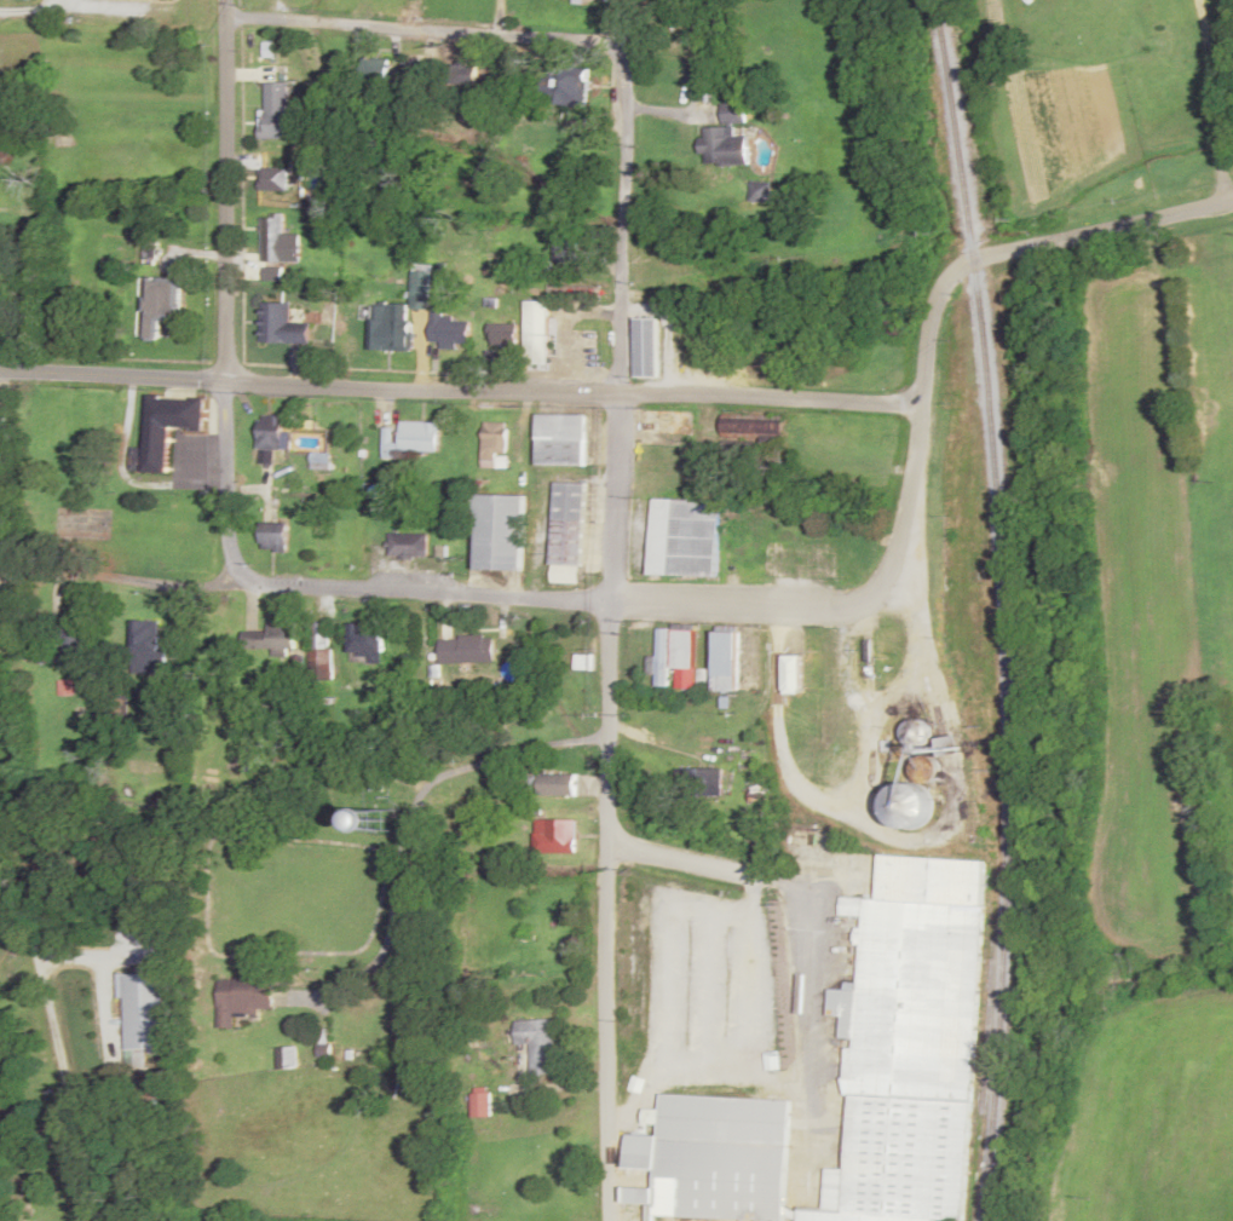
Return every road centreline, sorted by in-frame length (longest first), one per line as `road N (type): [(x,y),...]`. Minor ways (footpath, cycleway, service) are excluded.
road 1 (residential): [(616,1220),(607,737),(627,98),(620,42)]
road 2 (residential): [(0,567),(162,588),(248,580),(835,611),(874,591),(893,557),(921,403)]
road 3 (residential): [(0,371),(921,403)]
road 4 (residential): [(248,580),(226,540),(223,0)]
road 5 (residential): [(921,403),(935,304),(951,275),(974,260),(1232,201)]
road 6 (residential): [(620,42),(224,16)]
road 7 (residential): [(607,737),(332,719)]
road 8 (residential): [(607,846),(836,863)]

